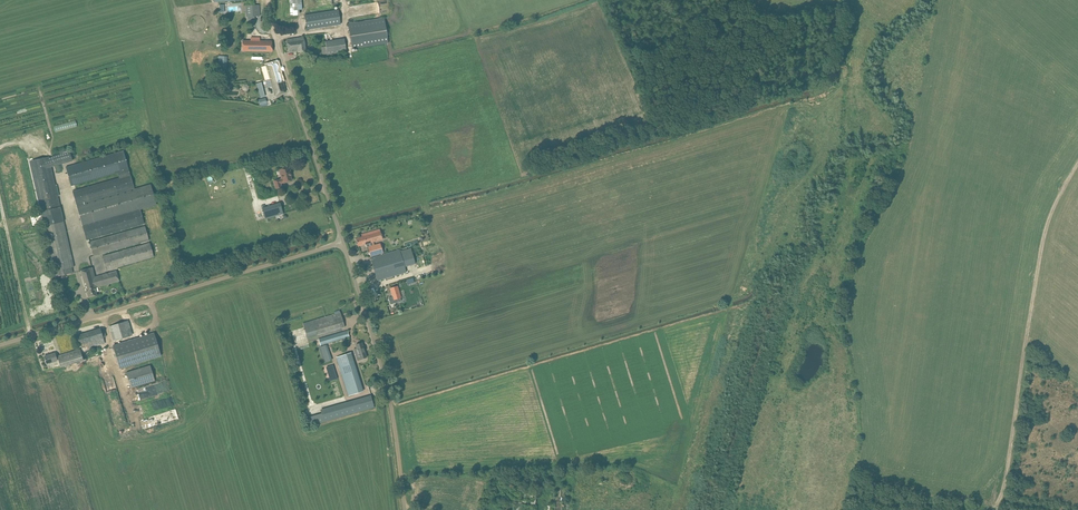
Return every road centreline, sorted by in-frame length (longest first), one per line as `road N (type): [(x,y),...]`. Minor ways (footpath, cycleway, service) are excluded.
road 1 (unclassified): [(0,345),(342,242)]
road 2 (track): [(1077,162),(1042,241),(999,500)]
road 3 (unclassified): [(404,509),(391,409),(342,242)]
road 4 (unclassified): [(342,242),(274,33)]

